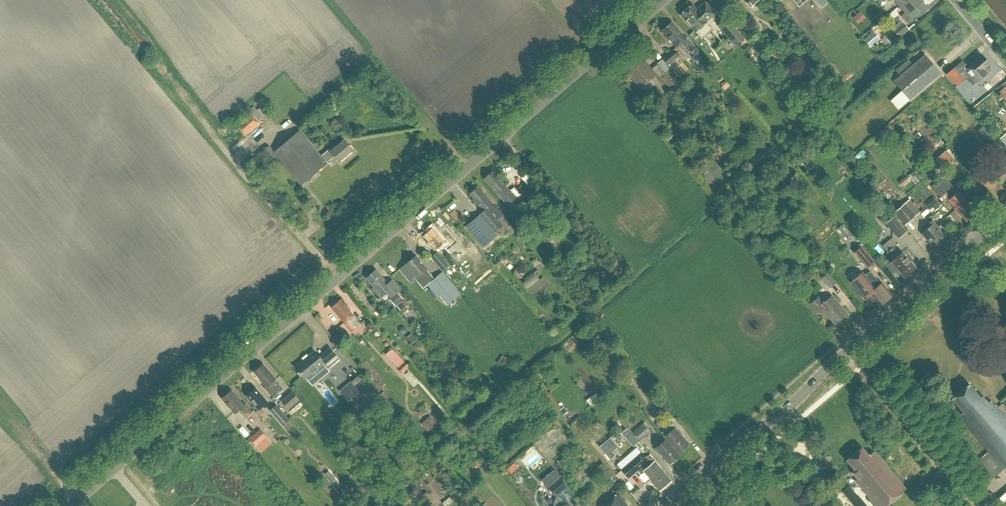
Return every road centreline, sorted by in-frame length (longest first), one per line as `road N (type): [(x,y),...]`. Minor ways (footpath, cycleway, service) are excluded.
road 1 (unclassified): [(68,505),(665,0)]
road 2 (tertiary): [(664,505),(1005,215)]

